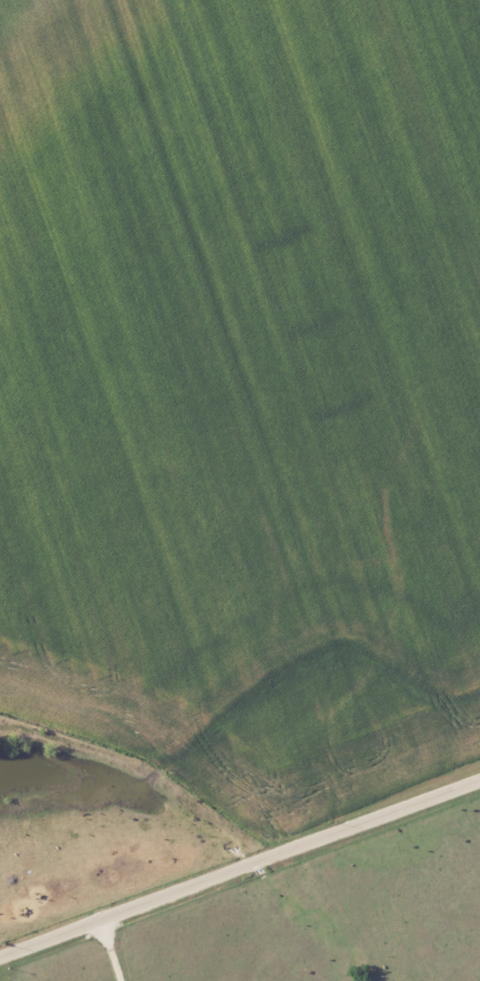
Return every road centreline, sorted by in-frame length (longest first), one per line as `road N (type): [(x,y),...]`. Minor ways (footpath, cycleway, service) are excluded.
road 1 (residential): [(0,958),(479,779)]

